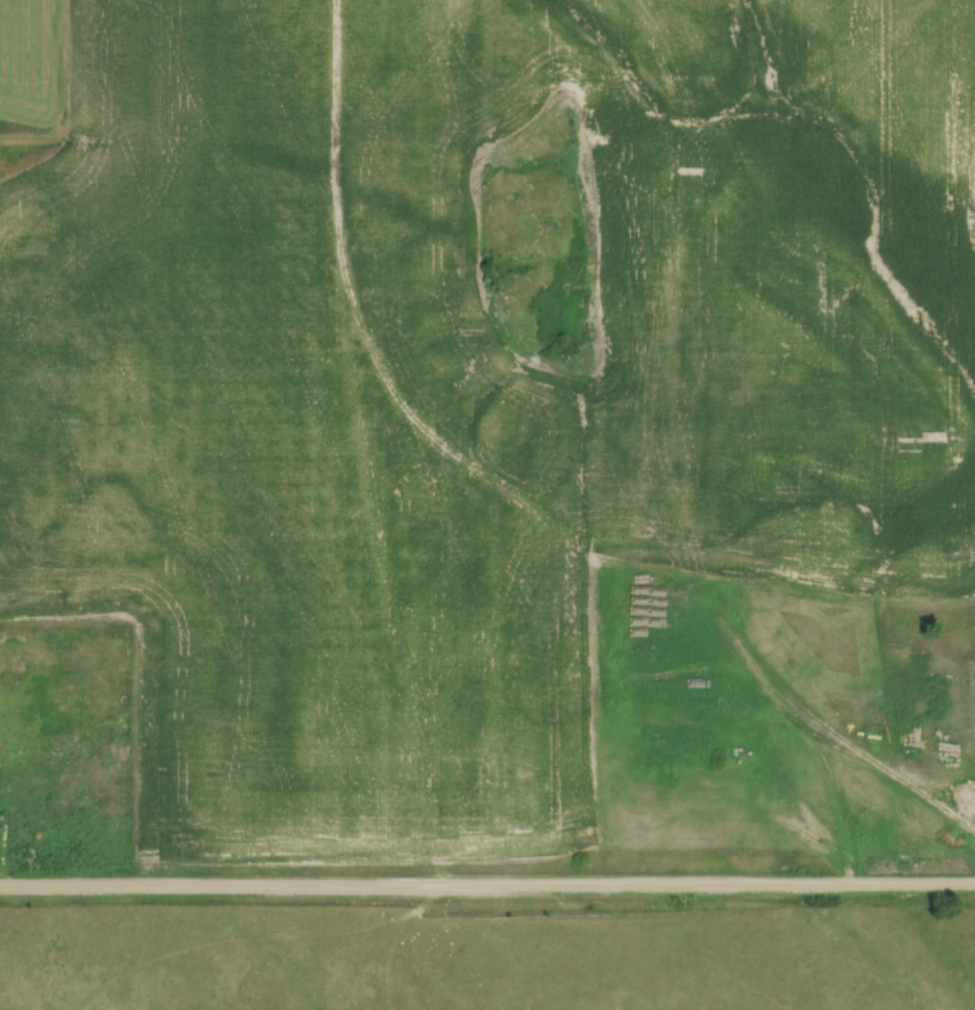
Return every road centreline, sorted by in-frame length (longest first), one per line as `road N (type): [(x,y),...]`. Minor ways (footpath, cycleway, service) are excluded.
road 1 (residential): [(974,884),(0,889)]

